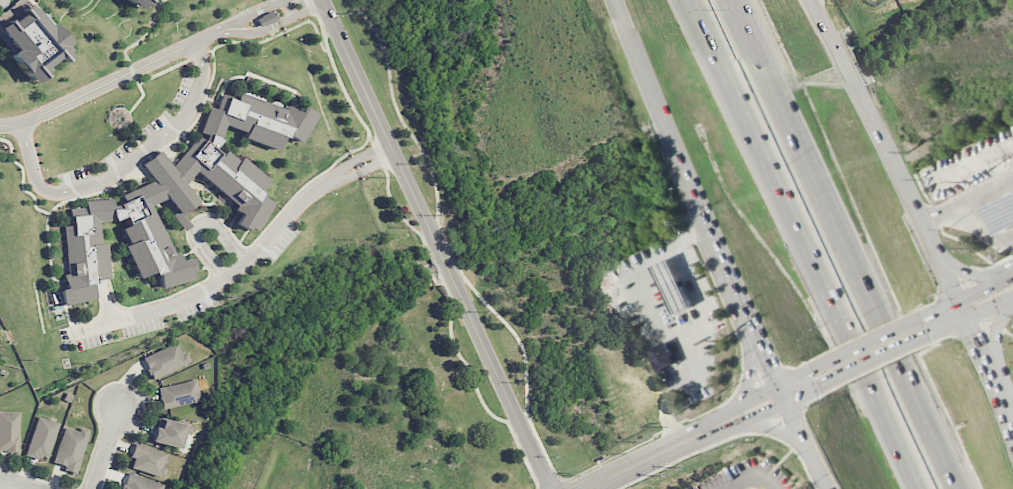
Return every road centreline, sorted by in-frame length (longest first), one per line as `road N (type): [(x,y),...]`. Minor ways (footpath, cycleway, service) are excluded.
road 1 (residential): [(323,0),(552,488)]
road 2 (motorway): [(689,0),(898,448)]
road 3 (secondary): [(616,0),(747,322)]
road 4 (secondary): [(935,249),(817,0)]
road 5 (motorway): [(951,478),(838,237)]
road 6 (motorway): [(838,237),(731,0)]
road 7 (tertiary): [(716,426),(588,488)]
road 8 (tertiary): [(822,387),(932,334)]
road 9 (tertiary): [(922,318),(813,369)]

